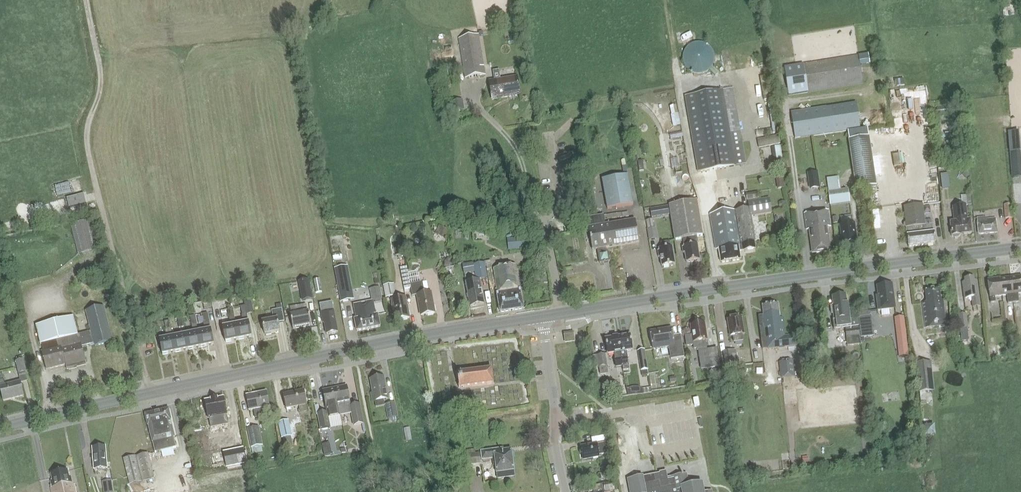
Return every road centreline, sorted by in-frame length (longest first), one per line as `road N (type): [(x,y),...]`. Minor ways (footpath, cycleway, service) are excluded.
road 1 (secondary): [(0,430),(351,350),(542,317)]
road 2 (secondary): [(542,317),(1020,247)]
road 3 (track): [(149,394),(85,145),(100,72),(86,0)]
road 4 (unclassified): [(566,491),(542,317)]

